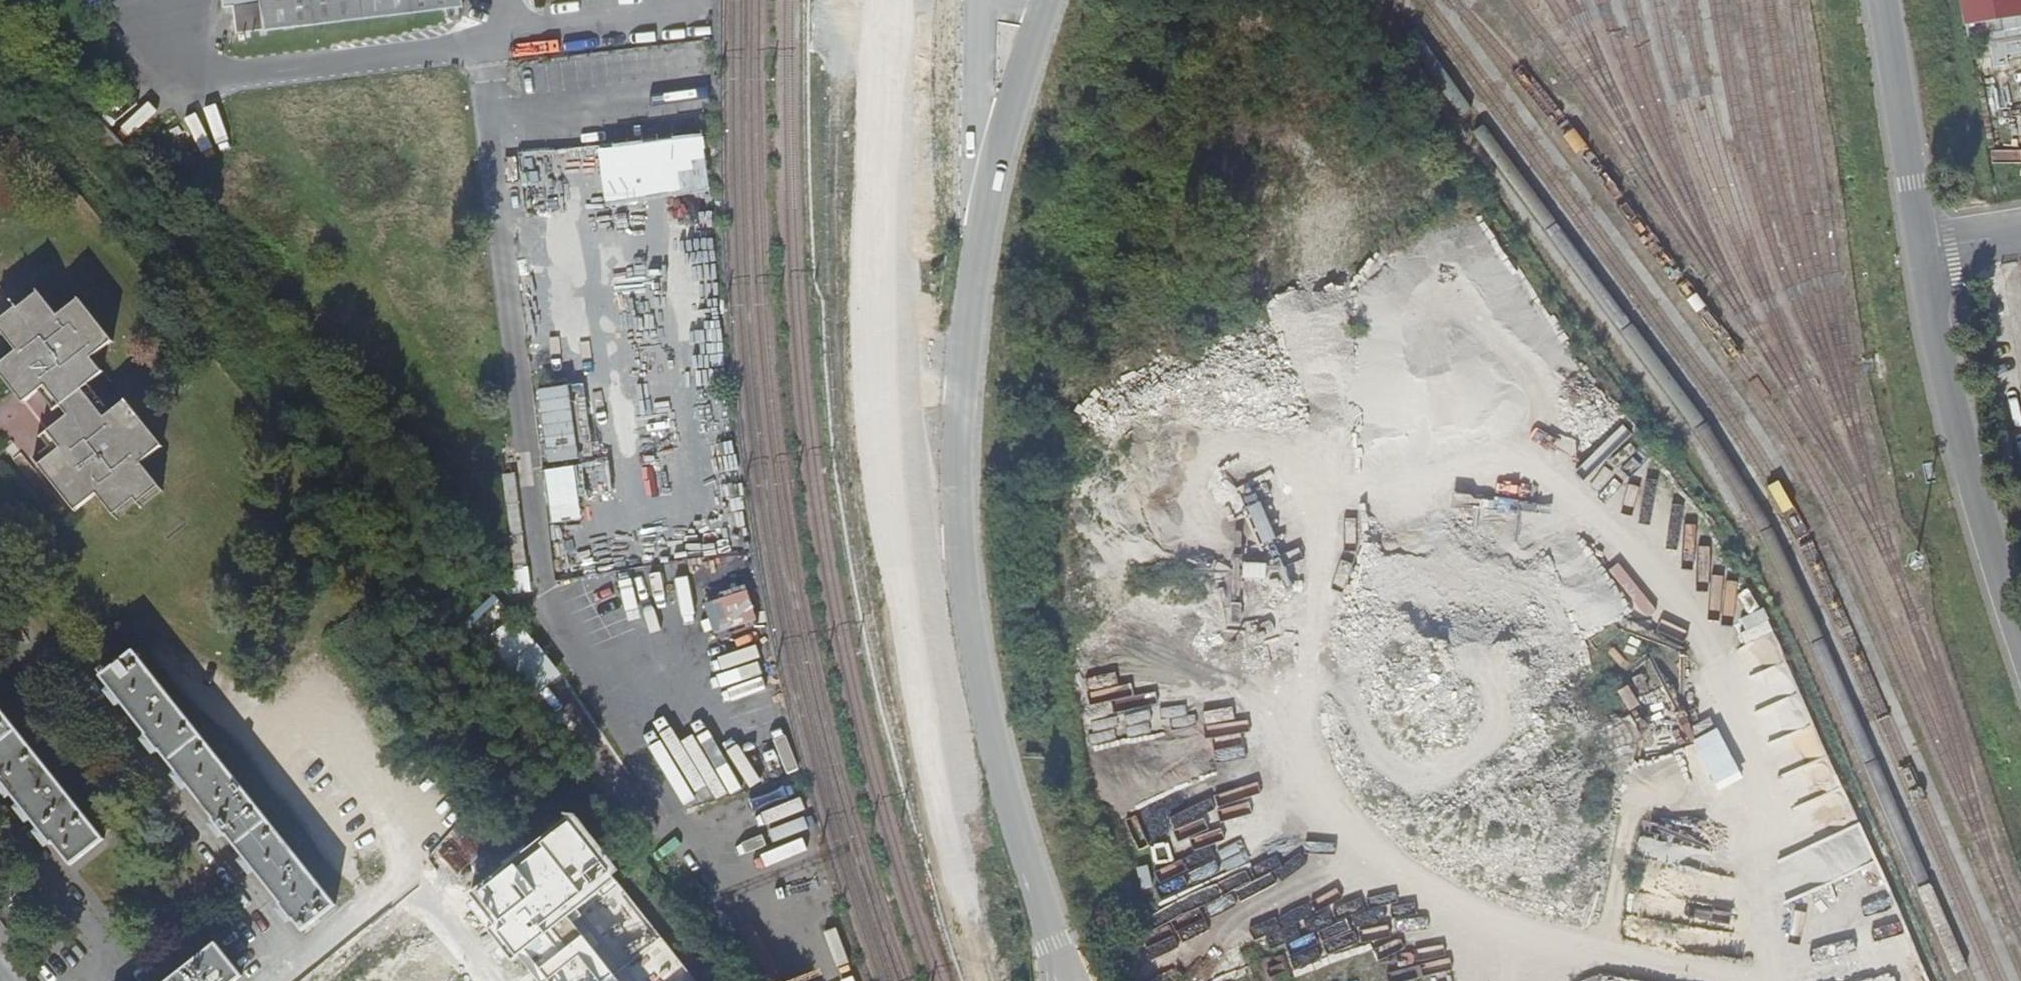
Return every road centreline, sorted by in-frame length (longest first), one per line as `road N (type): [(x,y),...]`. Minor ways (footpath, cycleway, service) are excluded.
road 1 (unclassified): [(2020,643),(1946,381),(1882,0)]

